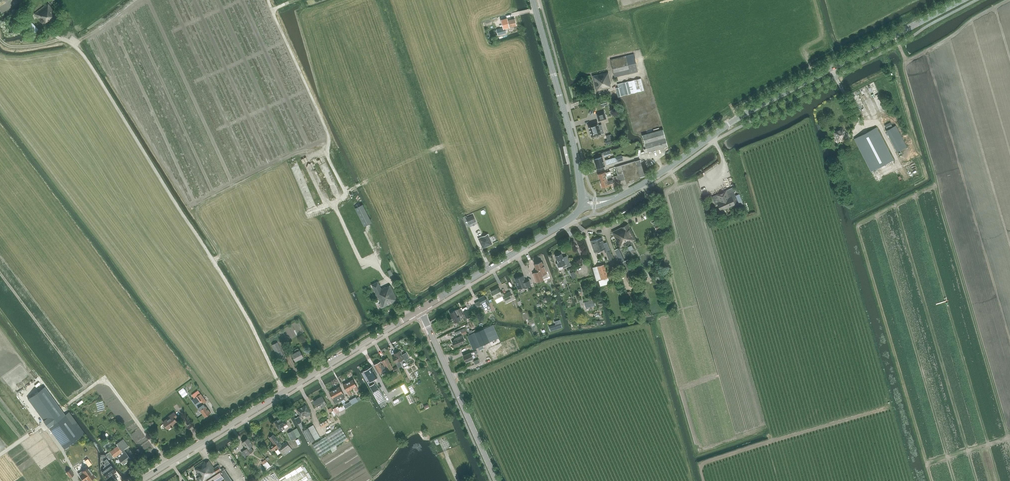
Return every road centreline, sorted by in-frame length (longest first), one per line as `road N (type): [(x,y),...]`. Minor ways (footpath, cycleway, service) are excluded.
road 1 (track): [(284,392),(248,318),(84,56),(48,27)]
road 2 (tertiary): [(582,202),(639,186),(752,109),(963,0)]
road 3 (track): [(269,0),(350,201),(213,261)]
road 4 (tertiary): [(140,480),(419,310)]
road 5 (track): [(0,455),(107,382),(168,464)]
road 6 (tertiary): [(582,202),(533,0)]
road 7 (tertiary): [(419,310),(562,224),(582,202)]
road 8 (tertiary): [(497,480),(419,310)]

